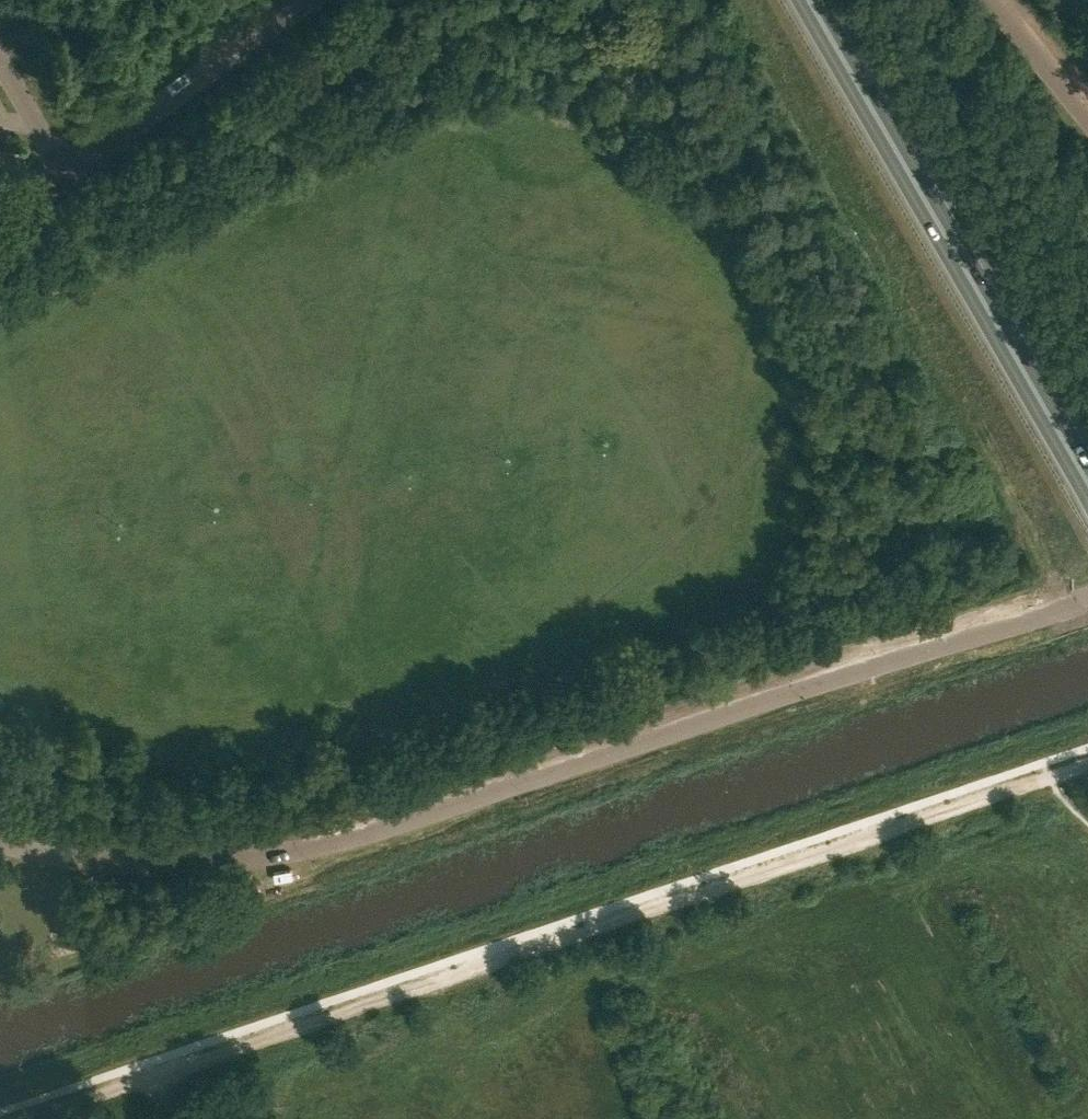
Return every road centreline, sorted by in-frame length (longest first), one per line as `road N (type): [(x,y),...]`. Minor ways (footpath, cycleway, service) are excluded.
road 1 (tertiary): [(0,839),(130,861),(302,846),(1087,598)]
road 2 (track): [(24,1118),(1051,776)]
road 3 (trunk): [(1087,481),(809,0)]
road 4 (residential): [(68,173),(306,0)]
road 5 (tertiary): [(1087,119),(991,0)]
road 6 (residential): [(68,173),(0,57)]

